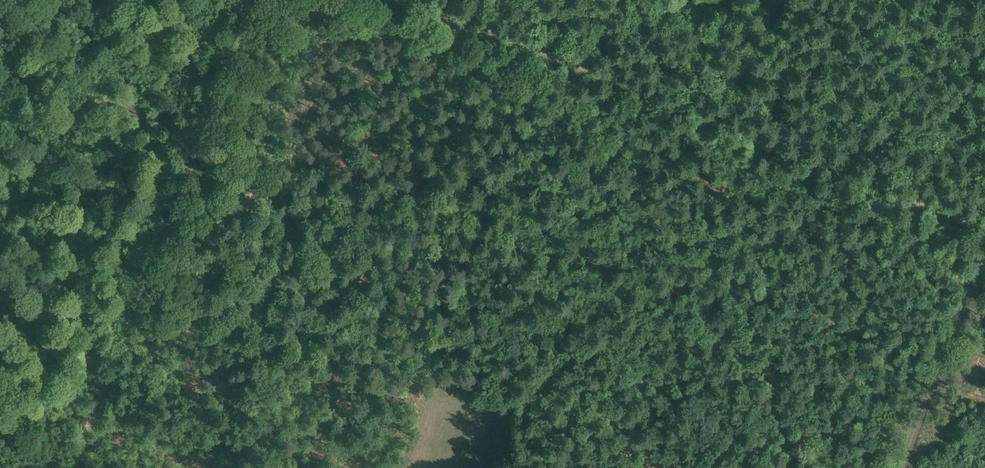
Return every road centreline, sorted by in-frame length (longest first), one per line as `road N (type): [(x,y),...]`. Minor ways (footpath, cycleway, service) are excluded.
road 1 (track): [(412,0),(984,229)]
road 2 (track): [(76,467),(260,0)]
road 3 (track): [(427,376),(596,0)]
road 4 (track): [(898,467),(984,251)]

